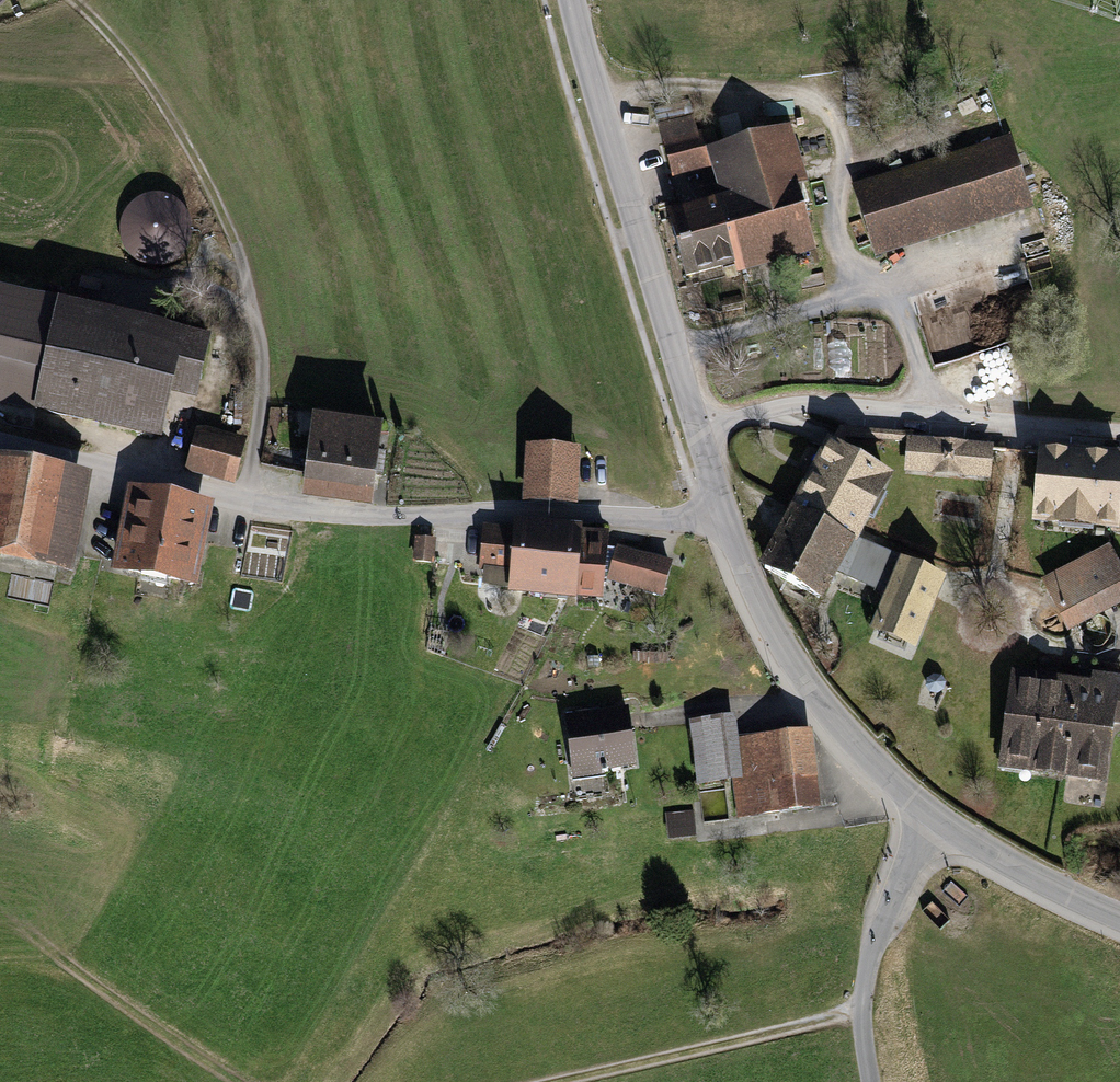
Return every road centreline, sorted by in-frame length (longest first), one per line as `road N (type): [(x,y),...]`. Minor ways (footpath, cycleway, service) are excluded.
road 1 (unclassified): [(0,440),(310,513),(725,521)]
road 2 (track): [(931,413),(902,304),(849,258),(836,206),(843,138),(826,107),(690,84),(598,98)]
road 3 (unclassified): [(571,0),(725,521)]
road 4 (track): [(1119,431),(819,404),(696,428)]
road 5 (unclassified): [(725,521),(762,612),(798,673),(862,750),(936,819)]
road 6 (track): [(73,0),(142,75),(186,144),(228,227),(252,306)]
road 7 (track): [(864,1002),(795,1027),(552,1081)]
road 8 (unclassified): [(936,819),(869,968),(864,1024),(871,1081)]
road 9 (track): [(673,352),(882,288)]
road 10 (unclassified): [(936,819),(1119,918)]
road 11 (track): [(252,306),(261,404),(242,502)]
road 12 (track): [(1018,422),(993,604)]
road 13 (track): [(1009,623),(1047,647),(1094,660),(1119,649)]

